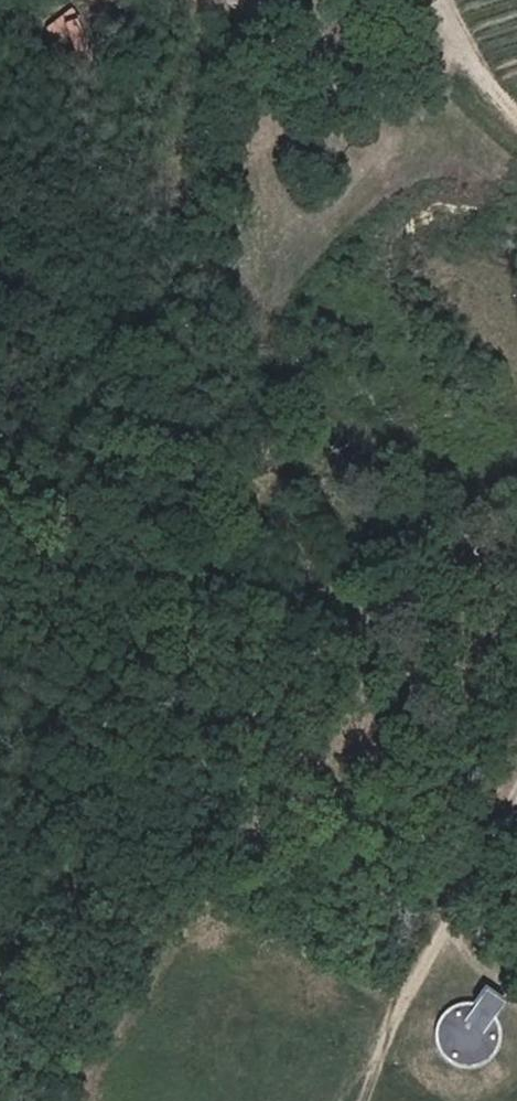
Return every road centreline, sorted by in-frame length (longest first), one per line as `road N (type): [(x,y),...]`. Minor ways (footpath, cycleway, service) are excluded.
road 1 (track): [(403,127),(371,300),(376,359),(405,432)]
road 2 (track): [(469,60),(403,127),(365,103),(263,0)]
road 3 (track): [(516,984),(444,941),(516,806)]
road 4 (track): [(444,941),(335,1100)]
road 5 (track): [(516,106),(486,80),(430,0)]

